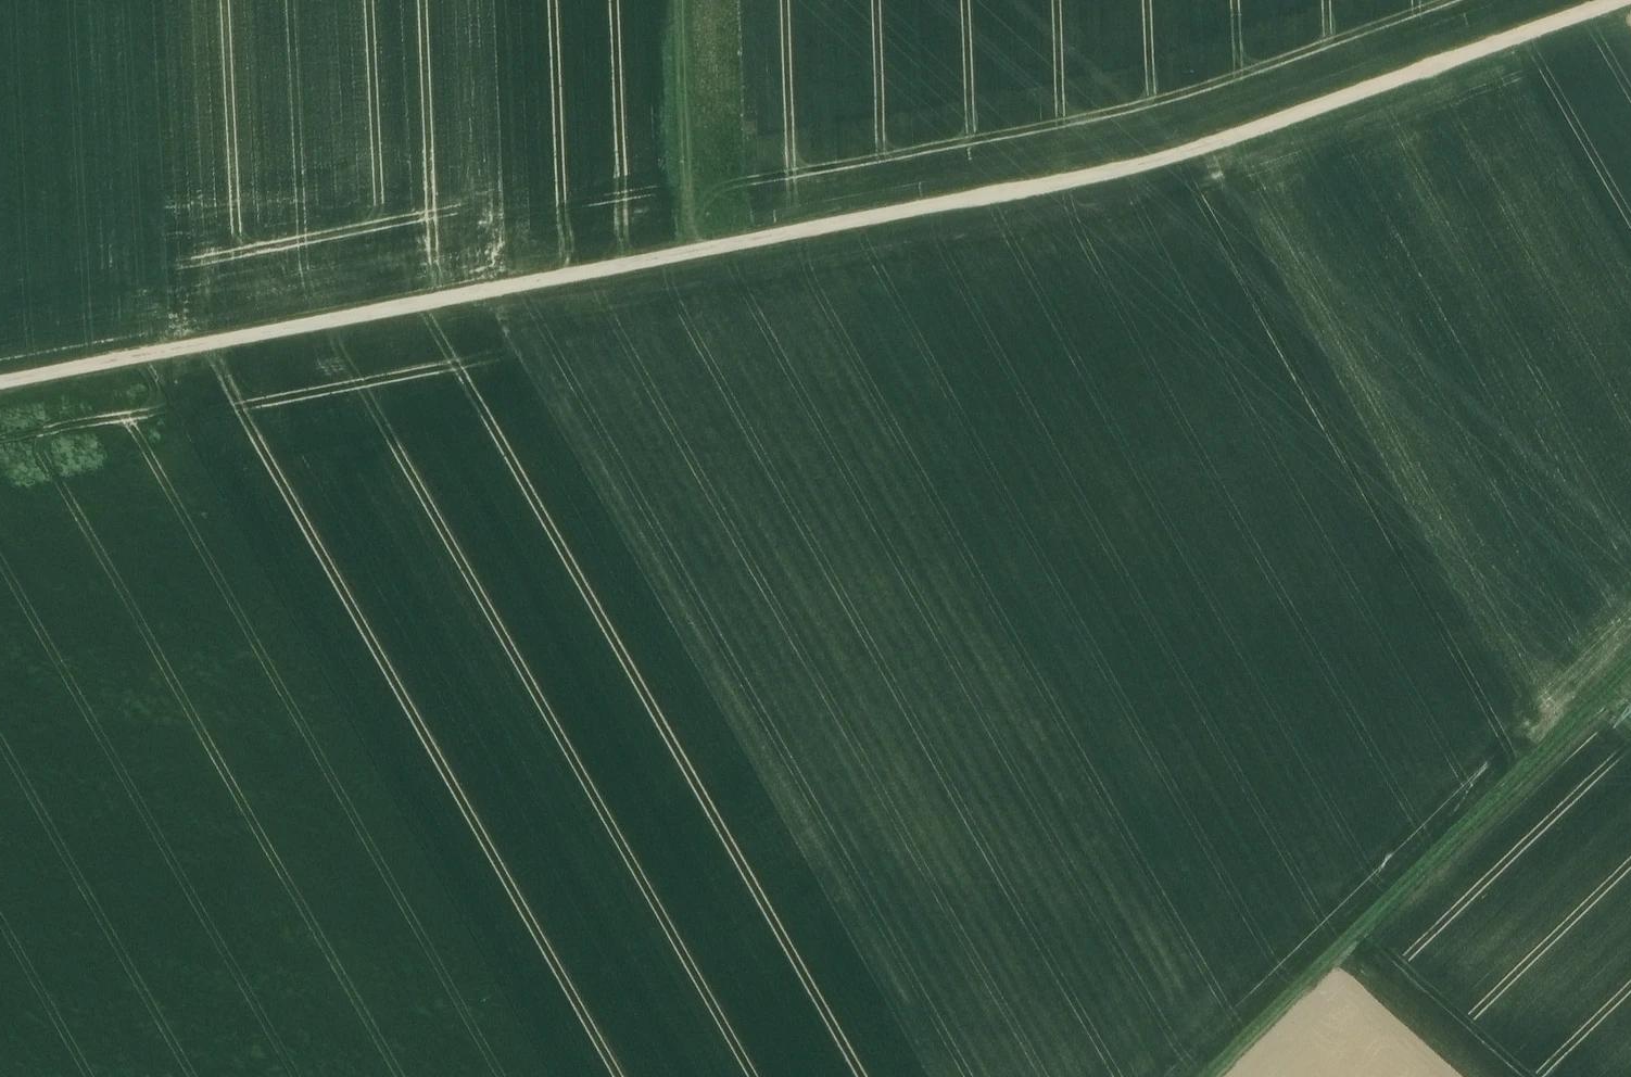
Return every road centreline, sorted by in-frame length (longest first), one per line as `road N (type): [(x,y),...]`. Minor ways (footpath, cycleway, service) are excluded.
road 1 (track): [(0,381),(1131,178),(1574,0)]
road 2 (track): [(1630,662),(1213,1076)]

